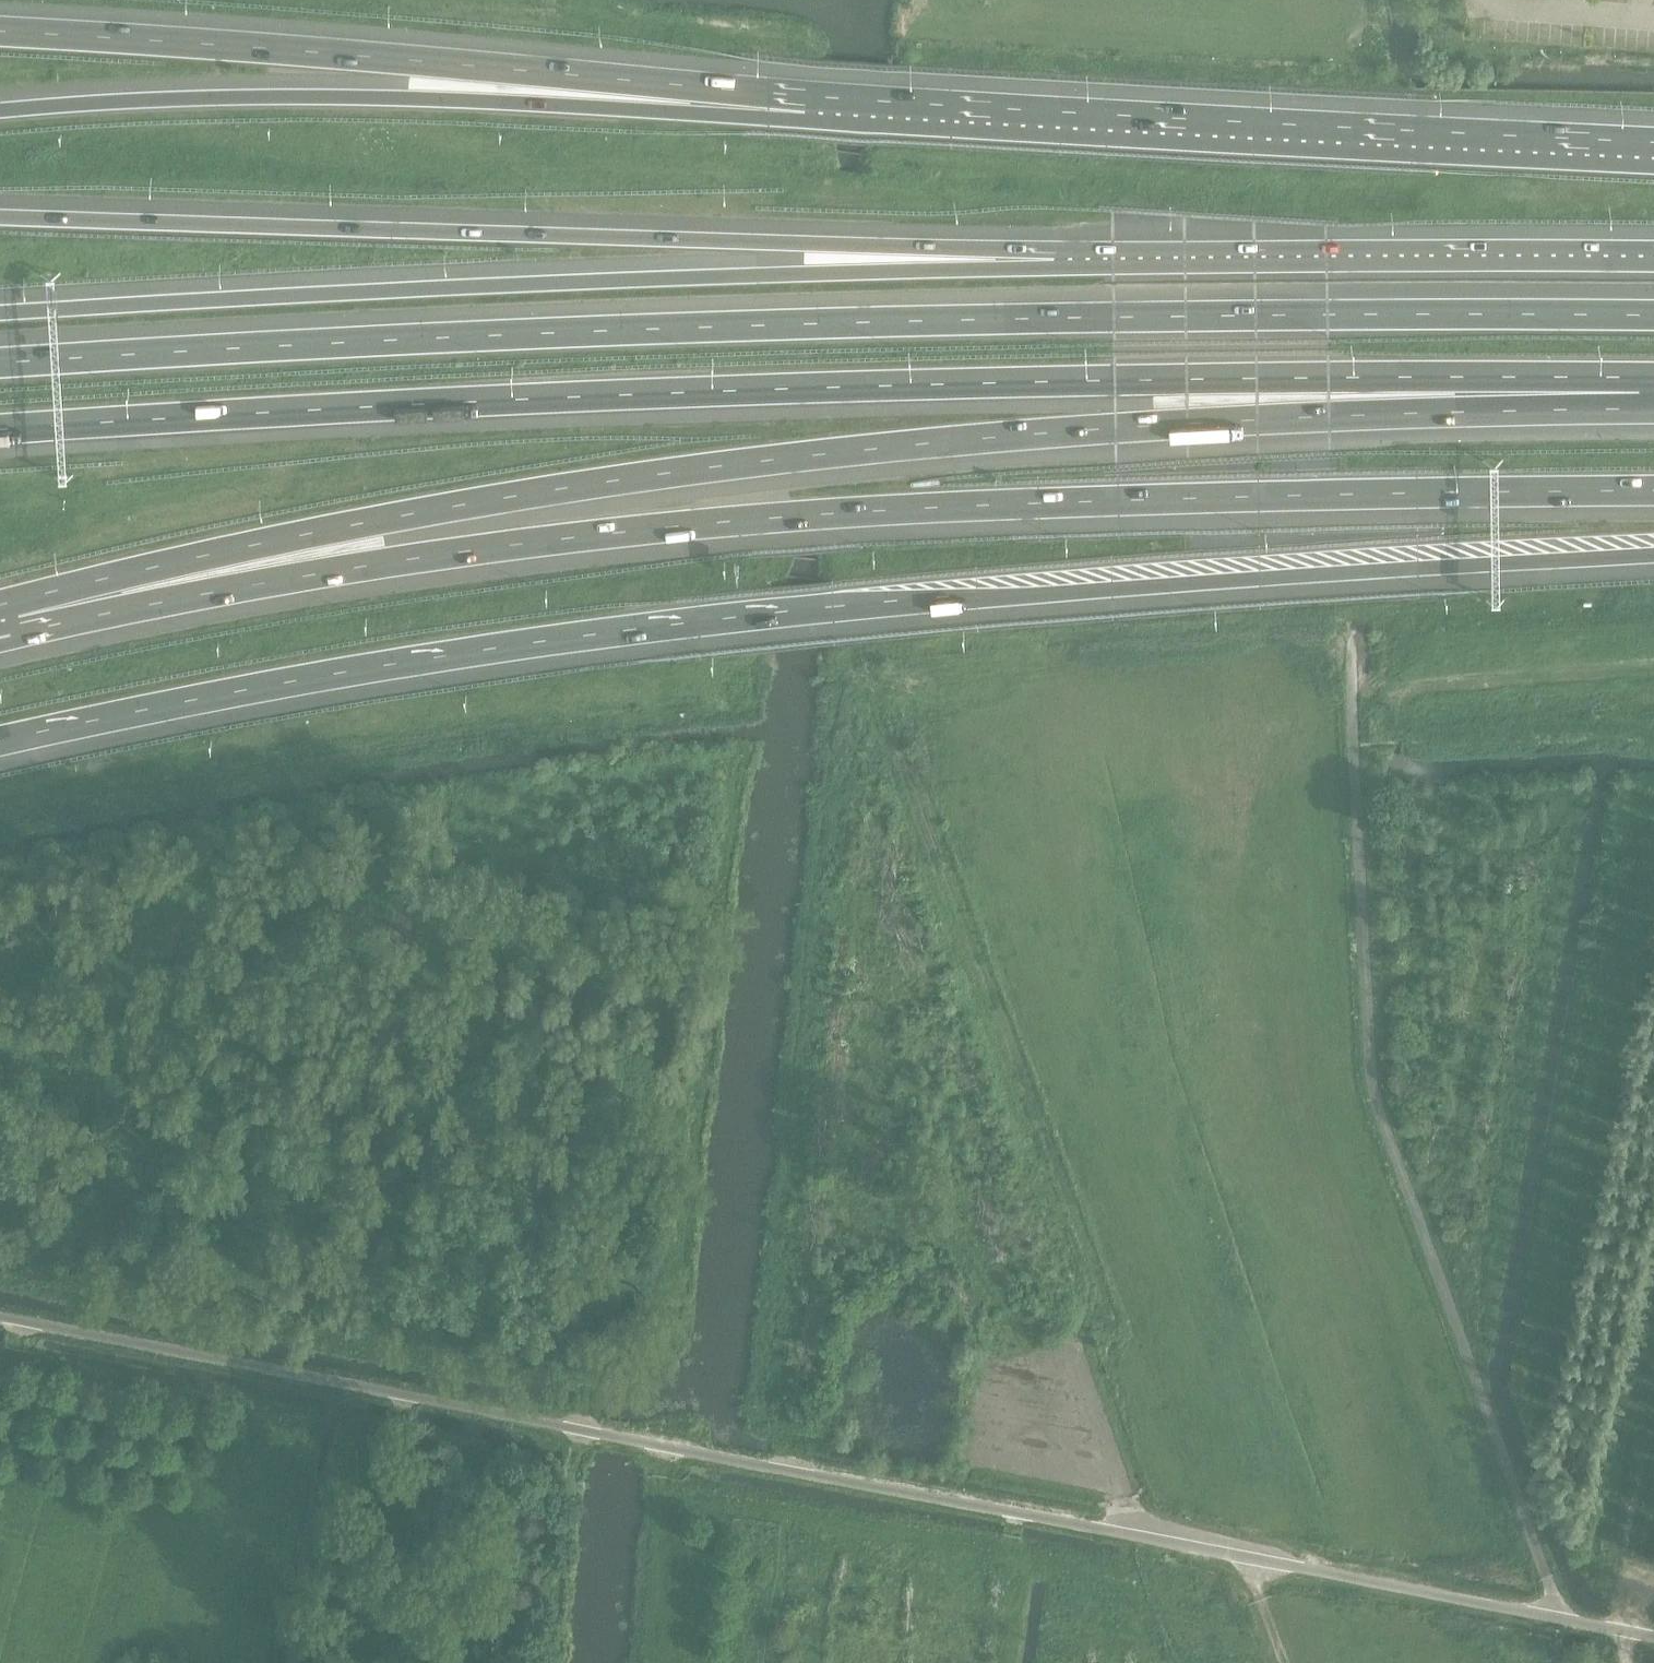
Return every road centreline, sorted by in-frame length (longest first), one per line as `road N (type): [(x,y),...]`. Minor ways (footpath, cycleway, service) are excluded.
road 1 (motorway): [(0,741),(532,644),(994,597),(1653,553)]
road 2 (motorway): [(16,613),(206,556),(486,500),(718,467),(1198,424),(1653,403)]
road 3 (motorway): [(0,433),(805,387),(1653,389)]
road 4 (motorway): [(1653,303),(0,355)]
road 5 (motorway): [(16,613),(709,524),(1134,501),(1653,496)]
road 6 (motorway): [(1057,264),(809,245),(0,216)]
road 7 (motorway): [(1057,264),(0,315)]
road 8 (motorway): [(1653,147),(812,110)]
road 9 (motorway): [(812,110),(603,74),(0,35)]
road 10 (motorway): [(812,110),(298,101),(0,116)]
road 11 (motorway): [(1653,260),(1057,264)]

